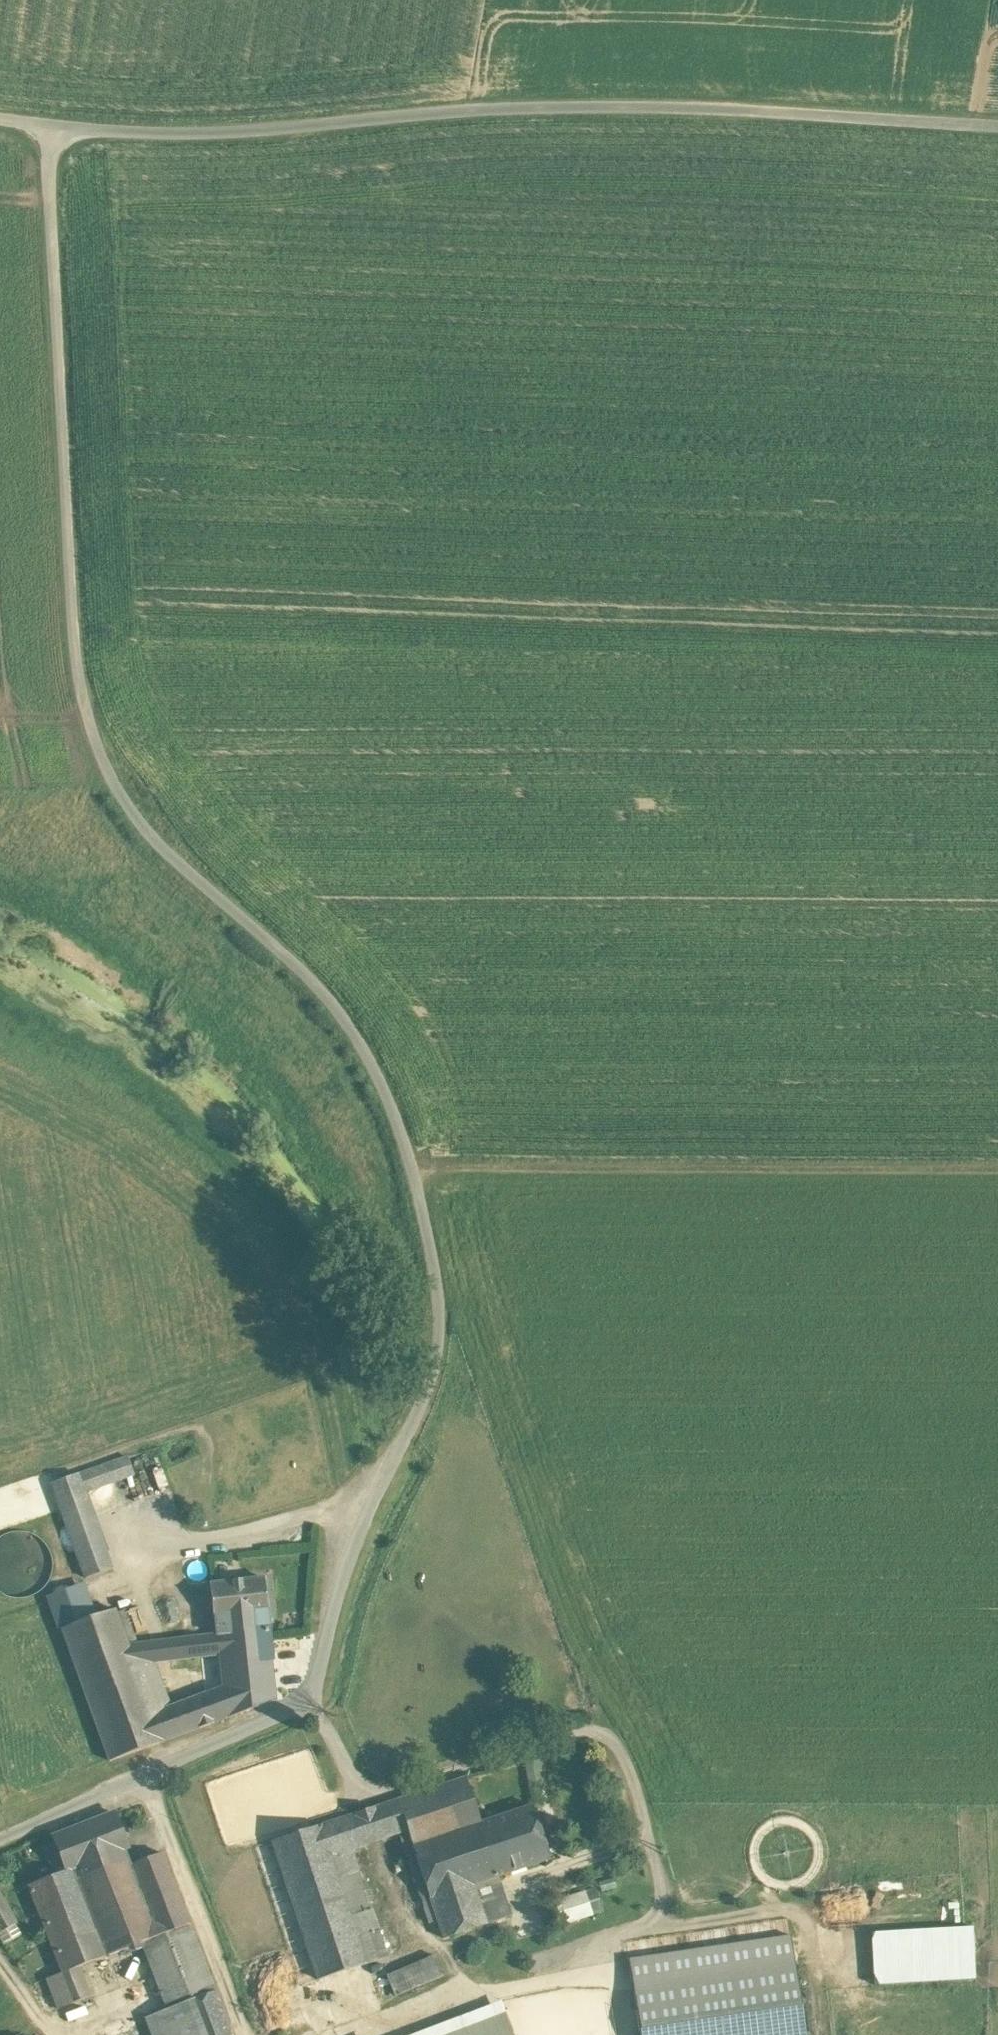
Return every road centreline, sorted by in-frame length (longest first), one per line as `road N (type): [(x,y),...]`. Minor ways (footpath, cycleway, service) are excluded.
road 1 (unclassified): [(53,129),(71,599),(88,717),(122,796),(161,845),(298,966),(347,1024),(395,1115),(449,1309),(435,1384),(391,1477)]
road 2 (unclassified): [(53,129),(206,132),(548,106),(997,126)]
road 3 (track): [(415,1175),(449,1166),(997,1167)]
road 4 (residential): [(391,1477),(354,1562),(322,1683),(303,1701),(0,1841)]
road 5 (track): [(253,2034),(179,1845),(143,1777)]

